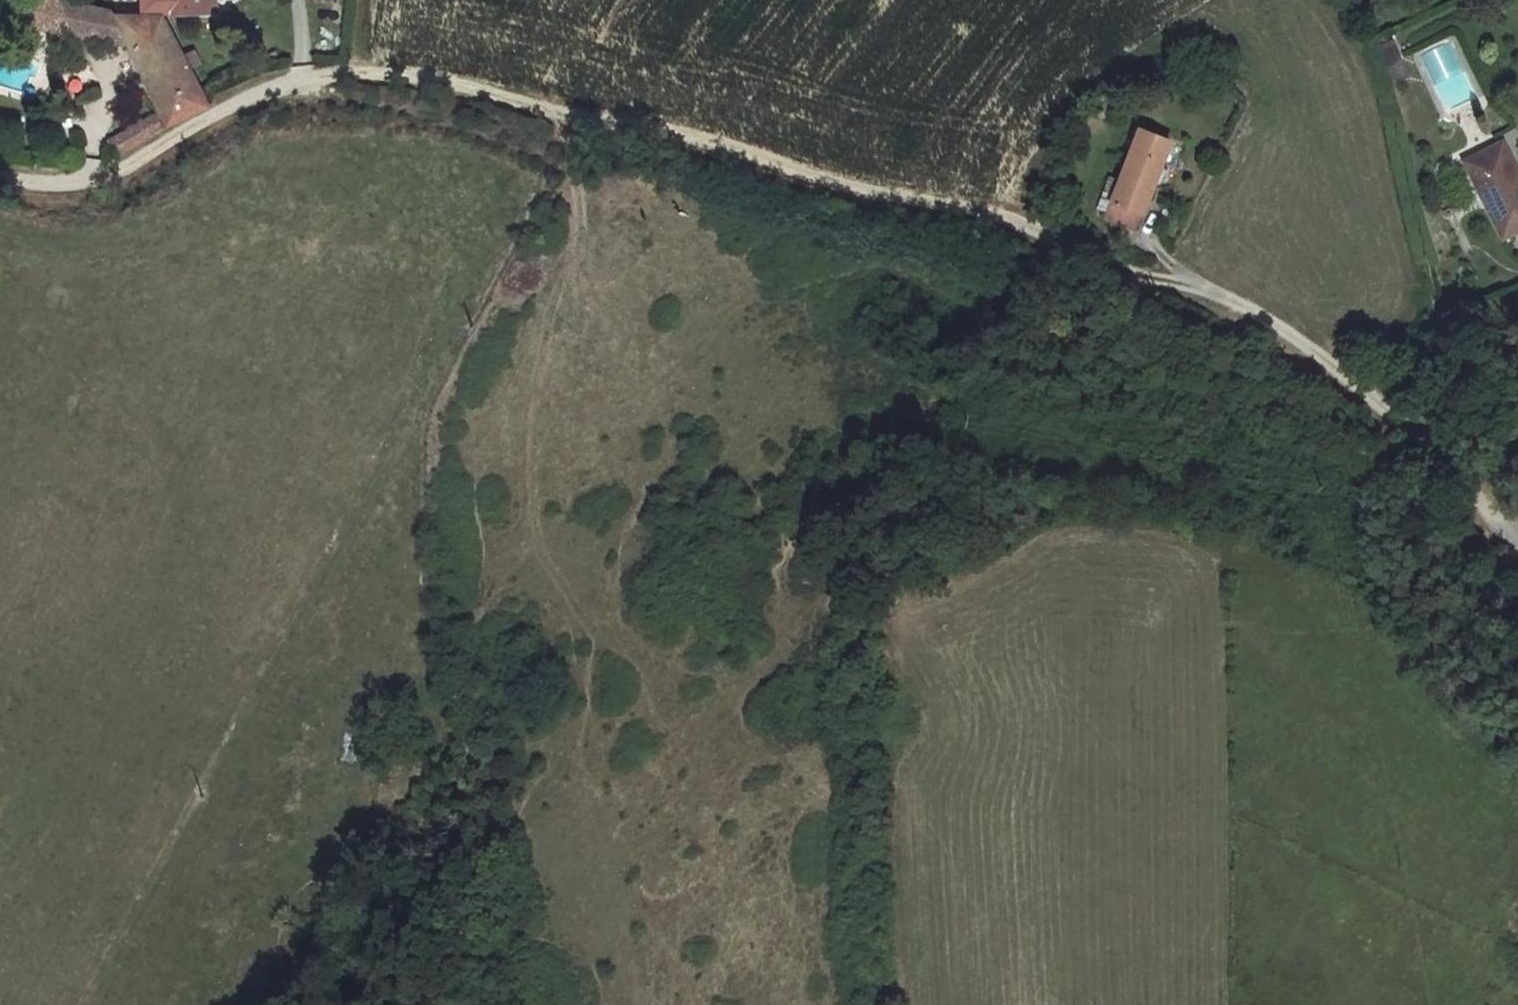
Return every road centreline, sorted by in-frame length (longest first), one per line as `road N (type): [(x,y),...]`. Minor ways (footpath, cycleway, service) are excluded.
road 1 (track): [(1517,532),(1446,461),(1266,320),(1203,287),(1111,266),(1028,228),(843,187),(699,137),(523,103),(414,71),(300,79),(89,179),(0,179)]

